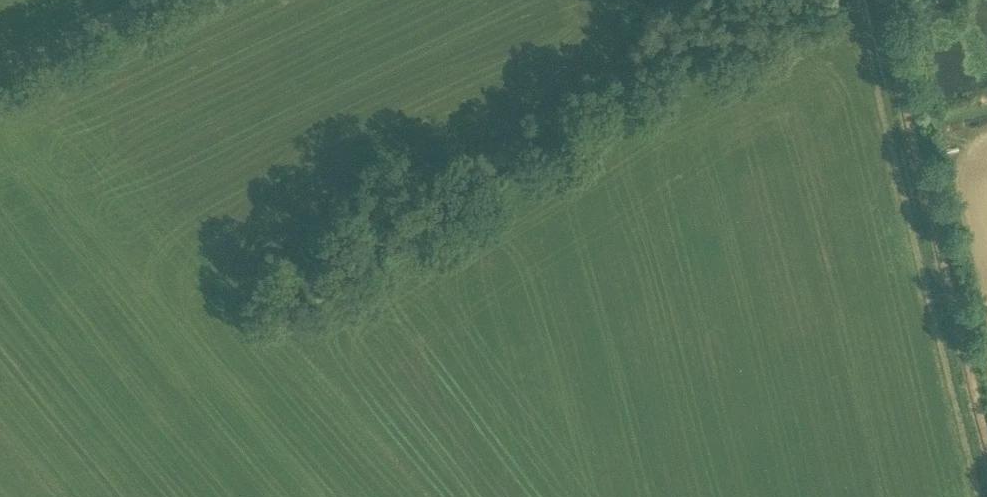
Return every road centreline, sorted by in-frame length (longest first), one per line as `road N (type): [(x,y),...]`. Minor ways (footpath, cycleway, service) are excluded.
road 1 (unclassified): [(0,72),(156,0)]

